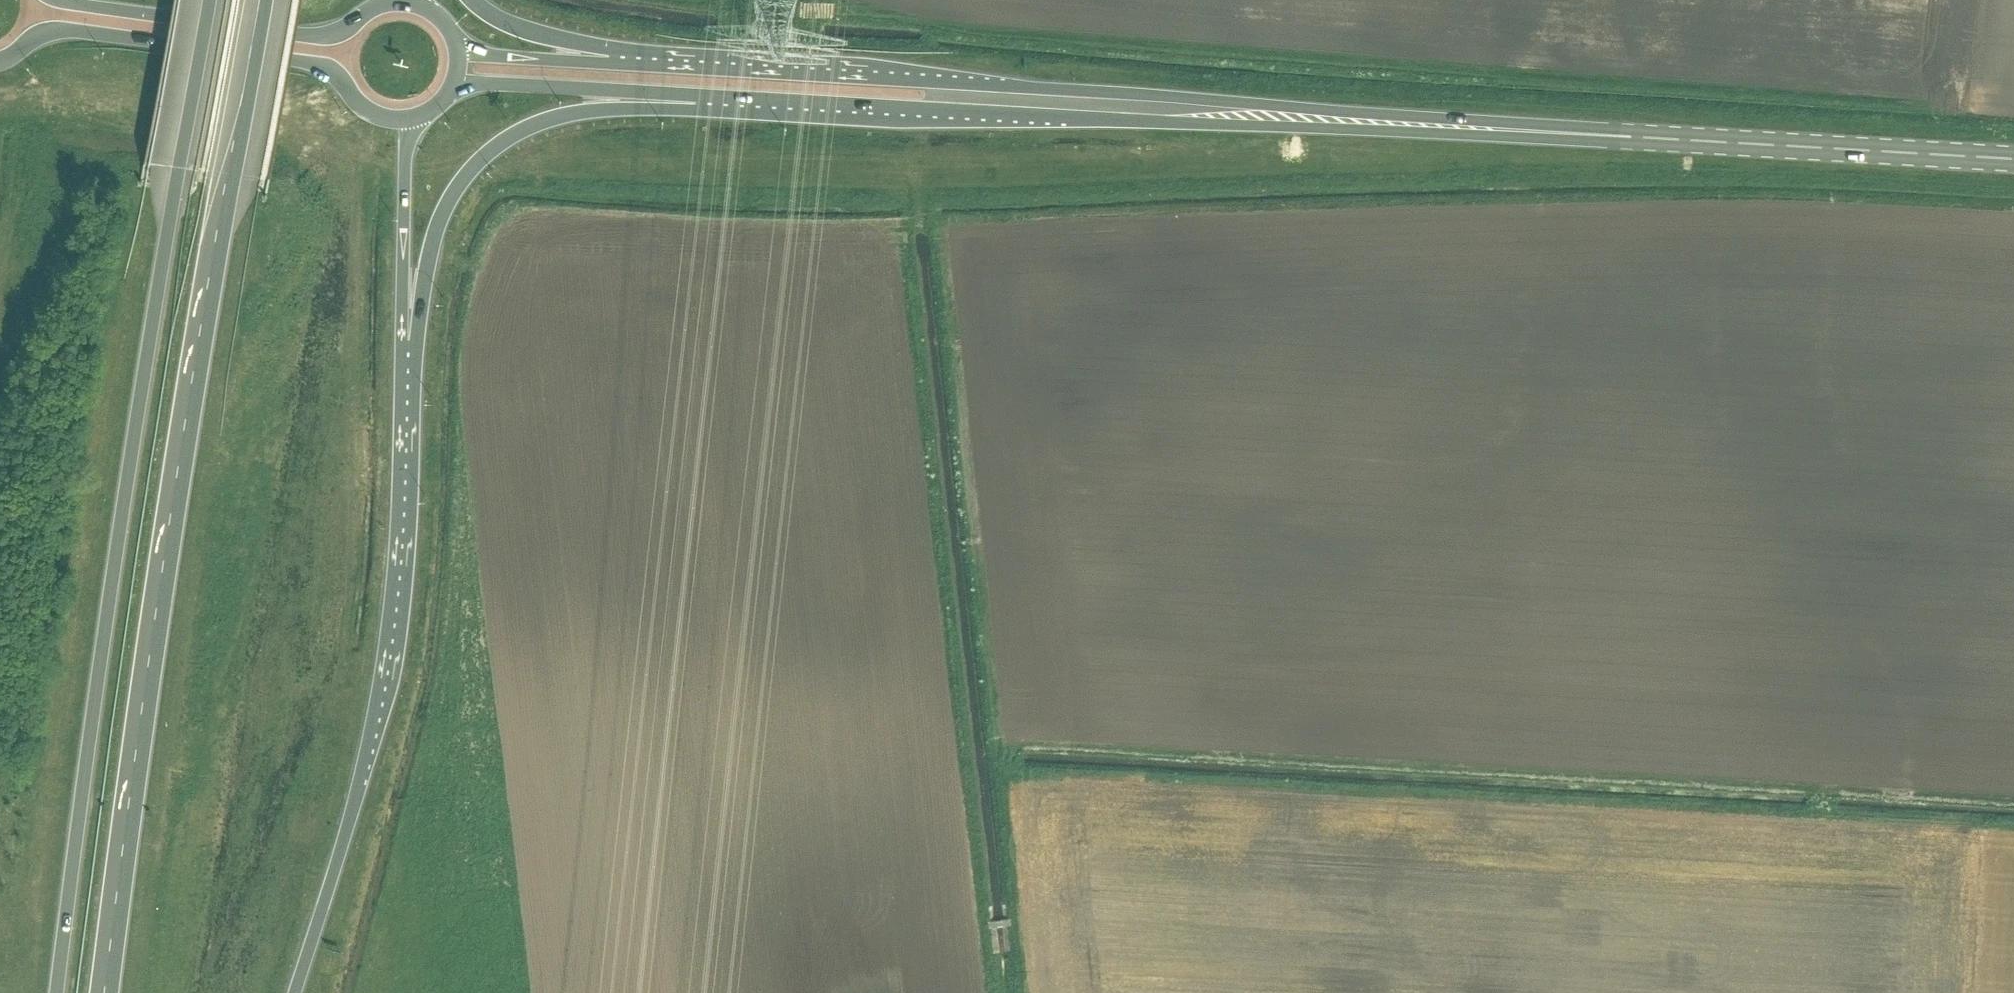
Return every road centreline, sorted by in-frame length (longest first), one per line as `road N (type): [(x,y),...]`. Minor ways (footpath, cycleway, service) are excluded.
road 1 (trunk): [(104,992),(265,0)]
road 2 (trunk): [(209,0),(118,528),(57,992)]
road 3 (primary): [(1492,127),(1385,113),(687,66)]
road 4 (primary): [(737,97),(1282,126),(1492,127)]
road 5 (trunk): [(294,992),(375,720),(401,565),(407,410)]
road 6 (trunk): [(407,410),(434,231),(461,179),(488,150),(567,112),(700,108),(737,97)]
road 7 (primary): [(2013,158),(1492,127)]
road 8 (trunk): [(0,60),(36,35),(59,30),(297,60),(327,68),(374,115),(417,117)]
road 9 (trunk): [(397,0),(318,37),(63,0)]
road 10 (trunk): [(407,410),(404,207),(406,148),(417,117)]
road 11 (primary): [(448,94),(497,81),(737,97)]
road 12 (primary): [(687,66),(492,55),(454,38)]
road 13 (trunk): [(687,66),(524,29),(474,0)]

